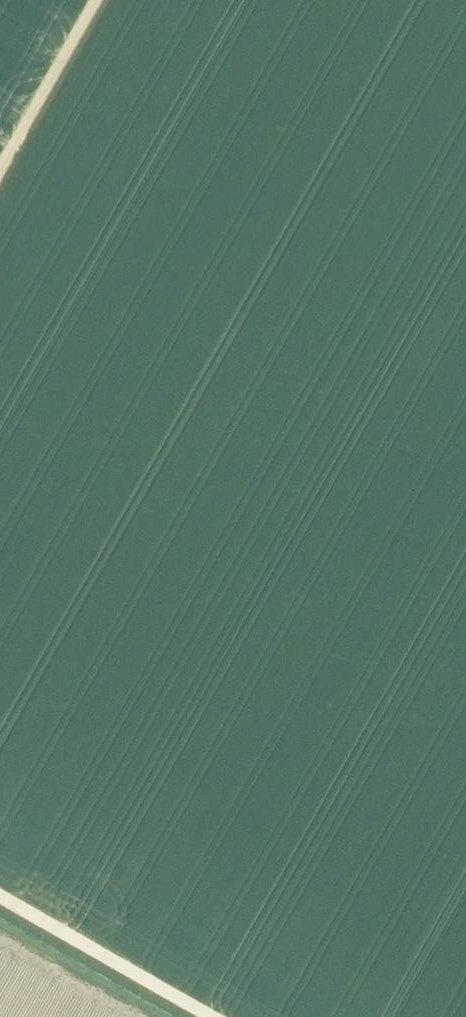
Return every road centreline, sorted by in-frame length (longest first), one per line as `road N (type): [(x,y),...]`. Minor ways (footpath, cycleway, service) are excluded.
road 1 (track): [(94,0),(0,165)]

